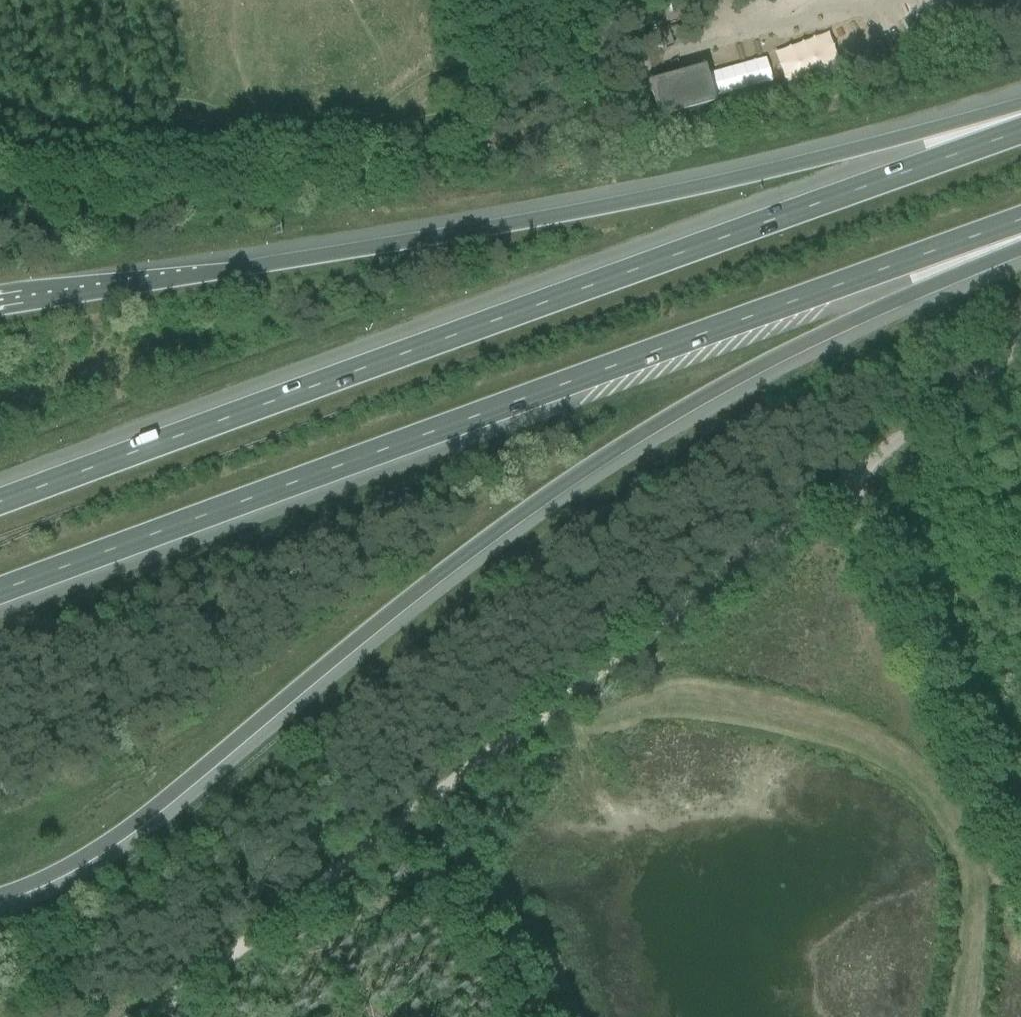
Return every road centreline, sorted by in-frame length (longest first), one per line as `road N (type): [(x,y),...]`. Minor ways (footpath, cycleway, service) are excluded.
road 1 (motorway): [(0,895),(122,833),(430,581),(611,450),(786,351),(1020,238)]
road 2 (motorway): [(1020,131),(0,502)]
road 3 (motorway): [(0,591),(1020,220)]
road 4 (motorway): [(1020,111),(658,196),(0,308)]
road 5 (track): [(123,1016),(863,468)]
road 6 (unclassified): [(1020,851),(867,540),(858,505),(863,468),(1020,346)]

